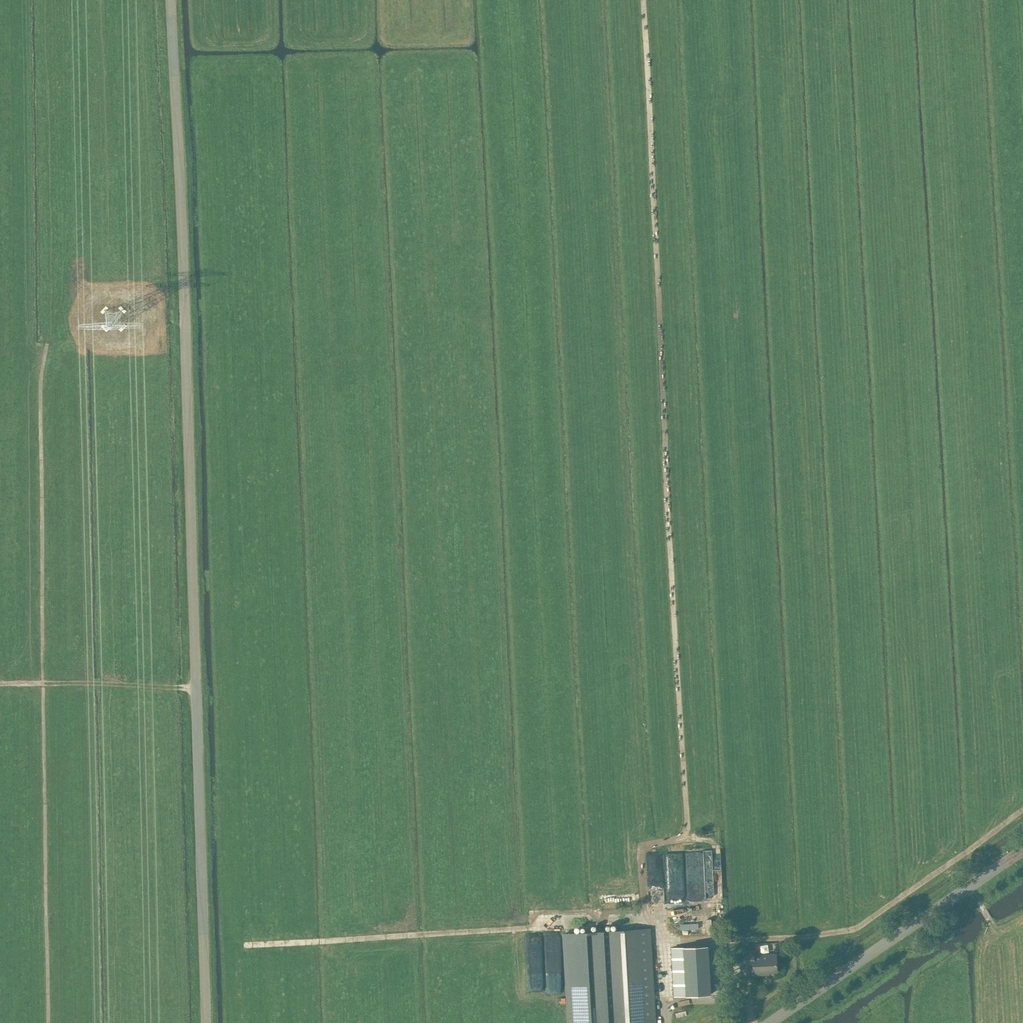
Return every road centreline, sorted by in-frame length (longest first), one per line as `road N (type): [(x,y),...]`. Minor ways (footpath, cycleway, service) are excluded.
road 1 (unclassified): [(206,1022),(172,0)]
road 2 (unclassified): [(771,1022),(1022,851)]

